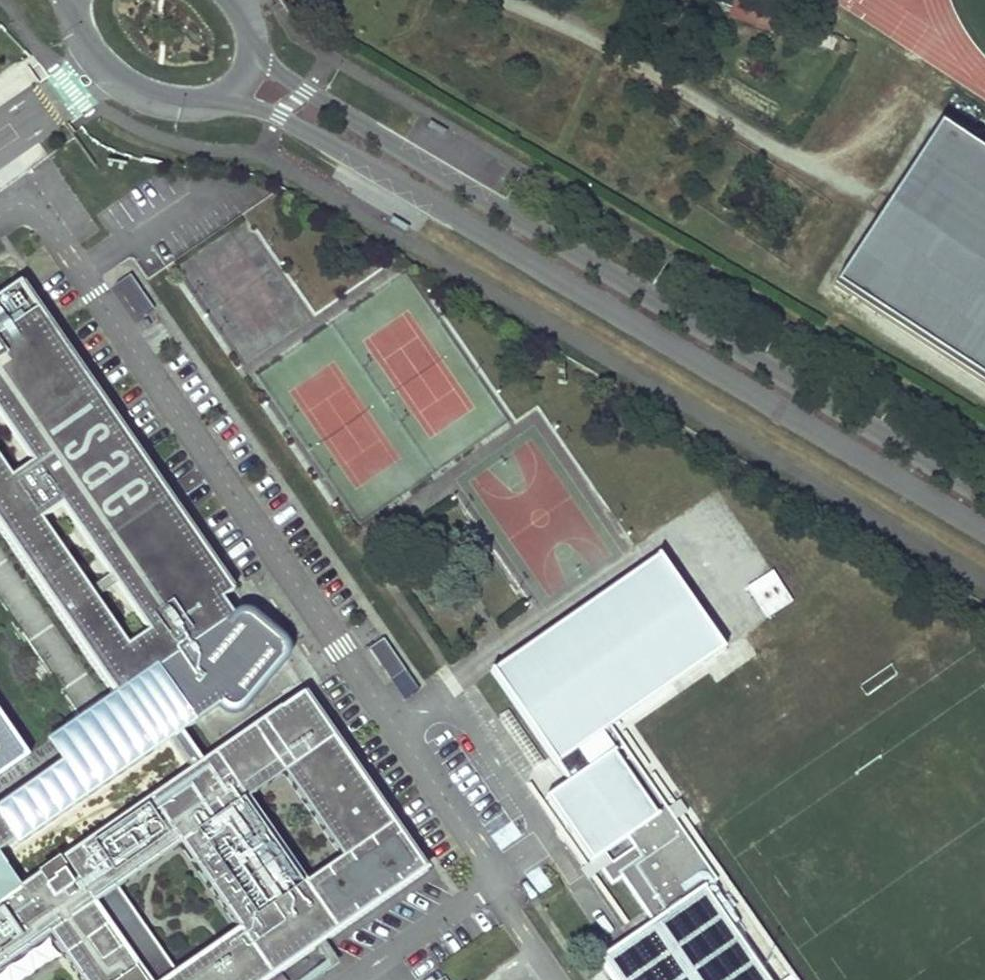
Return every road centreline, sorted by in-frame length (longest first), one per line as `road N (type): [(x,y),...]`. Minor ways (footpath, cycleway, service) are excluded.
road 1 (tertiary): [(226,100),(279,116),(984,536)]
road 2 (tertiary): [(984,493),(306,90),(257,50)]
road 3 (tertiary): [(73,0),(78,27),(111,79),(175,100),(226,100)]

